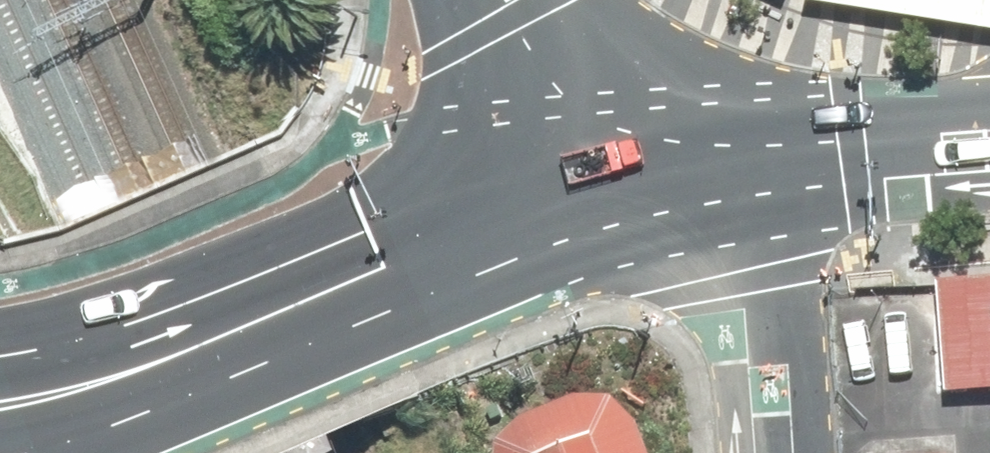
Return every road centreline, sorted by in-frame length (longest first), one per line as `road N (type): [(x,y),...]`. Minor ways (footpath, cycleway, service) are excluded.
road 1 (secondary): [(669,183),(511,228),(174,358)]
road 2 (secondary): [(989,142),(669,183)]
road 3 (residential): [(669,183),(748,280),(761,319),(777,452)]
road 4 (secondary): [(669,183),(556,78),(505,0)]
road 5 (secondary): [(174,358),(91,414),(13,452)]
road 6 (secondary): [(0,376),(174,358)]

